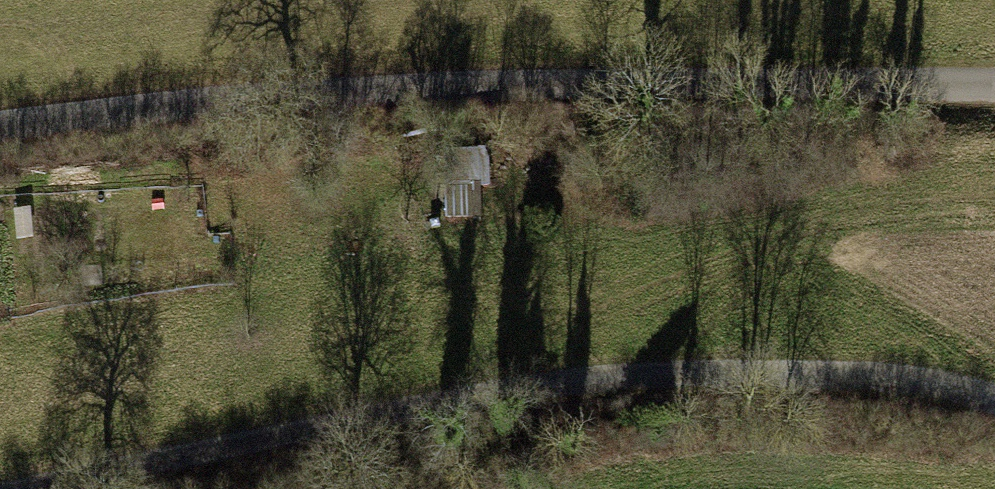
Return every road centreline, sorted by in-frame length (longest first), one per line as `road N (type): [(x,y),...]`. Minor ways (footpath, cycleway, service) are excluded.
road 1 (unclassified): [(994,87),(178,101),(0,126)]
road 2 (track): [(20,488),(475,385),(711,367),(994,404)]

